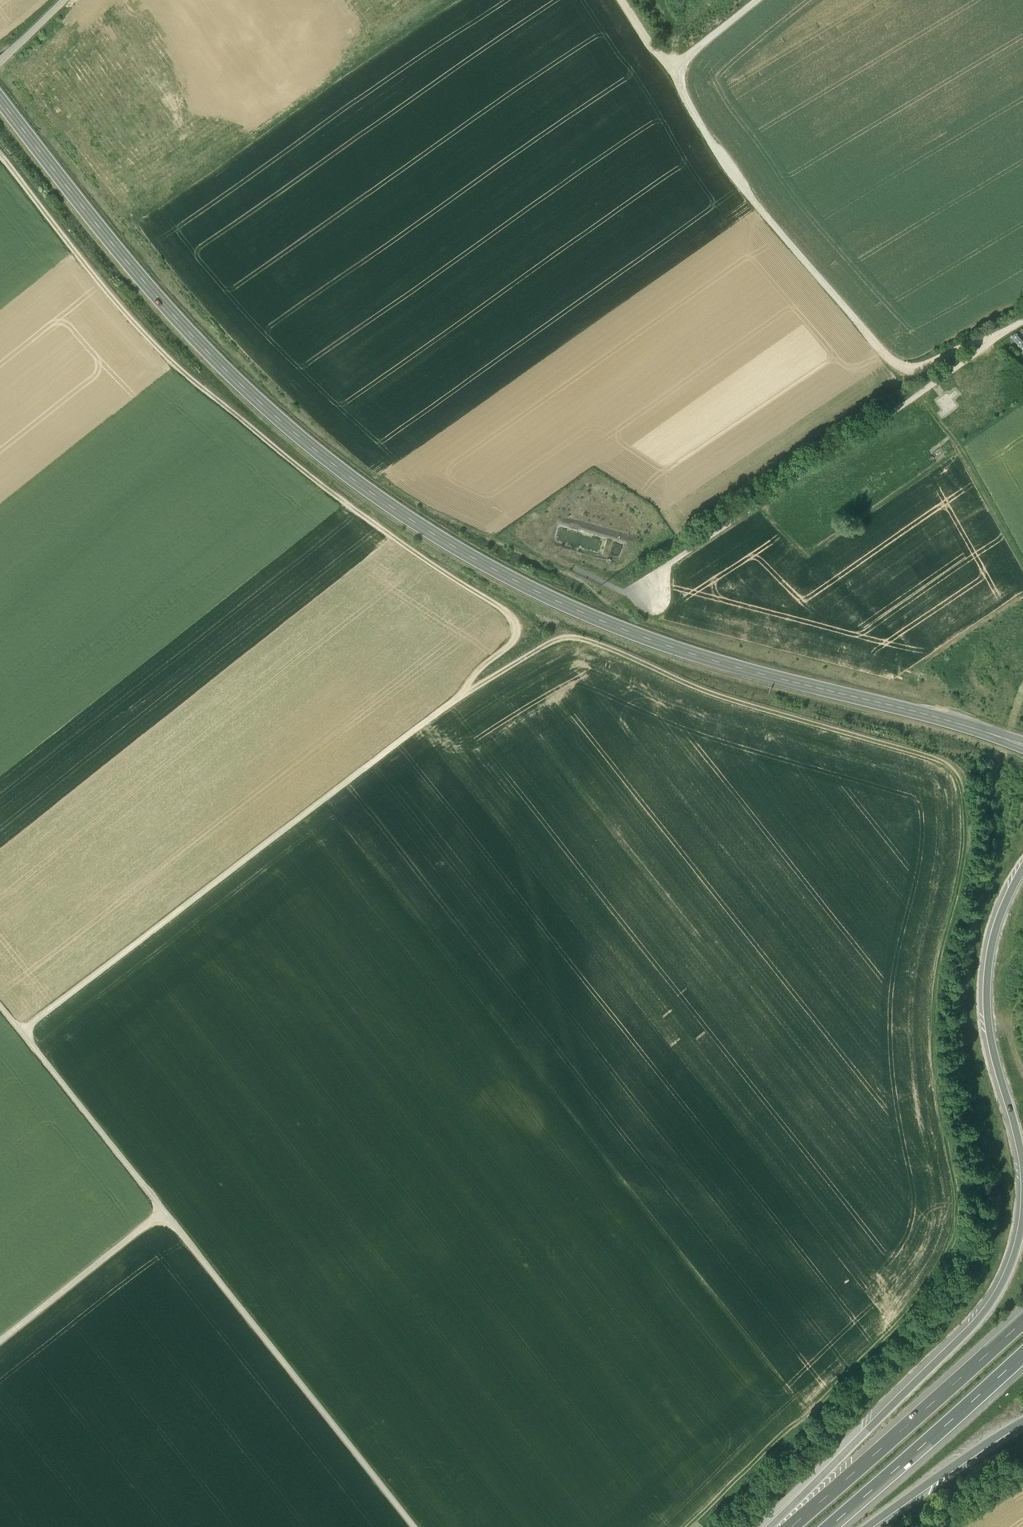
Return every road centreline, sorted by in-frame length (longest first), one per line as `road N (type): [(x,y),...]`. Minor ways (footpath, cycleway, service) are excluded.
road 1 (secondary): [(0,99),(111,245),(231,376),(415,521),(538,592),(668,645),(1022,744)]
road 2 (track): [(23,1032),(446,706),(565,633),(730,694),(943,756),(965,771),(970,795)]
road 3 (track): [(693,1526),(894,1326),(949,1255),(959,1204),(936,1003),(967,876),(970,795)]
road 4 (track): [(446,706),(516,617),(166,357),(101,281),(0,132)]
road 5 (track): [(759,0),(671,70),(729,172),(909,375),(964,346),(990,343)]
road 6 (track): [(622,593),(1022,320)]
road 7 (track): [(0,1341),(164,1210),(0,1003)]
road 8 (motorway): [(1022,1214),(1006,1277),(983,1316),(770,1526)]
road 9 (track): [(416,1526),(164,1210)]
road 10 (motorway): [(1022,868),(1005,900),(987,998),(1022,1174)]
road 11 (motorway): [(1022,1322),(791,1526)]
road 12 (motorway): [(831,1526),(1022,1356)]
road 13 (track): [(1022,560),(920,393)]
road 14 (motorway): [(869,1526),(1022,1422)]

